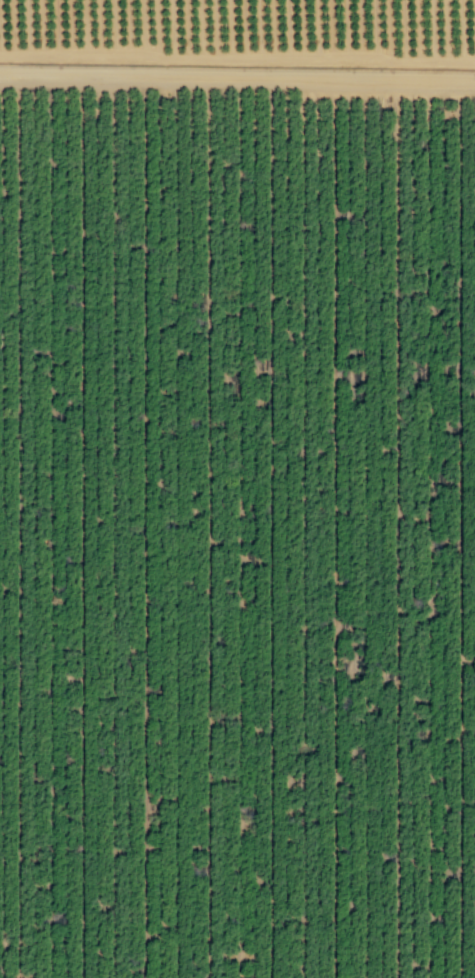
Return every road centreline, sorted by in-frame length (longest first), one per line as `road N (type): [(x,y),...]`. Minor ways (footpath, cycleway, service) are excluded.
road 1 (track): [(474,79),(0,74)]
road 2 (track): [(474,61),(0,56)]

